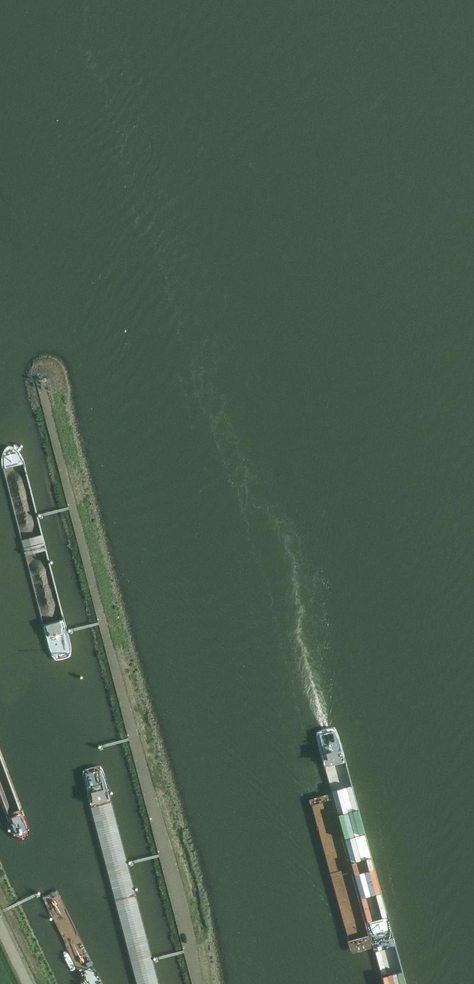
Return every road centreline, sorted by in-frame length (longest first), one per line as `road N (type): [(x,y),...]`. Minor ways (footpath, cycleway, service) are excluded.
road 1 (unclassified): [(196,983),(169,853),(42,381)]

